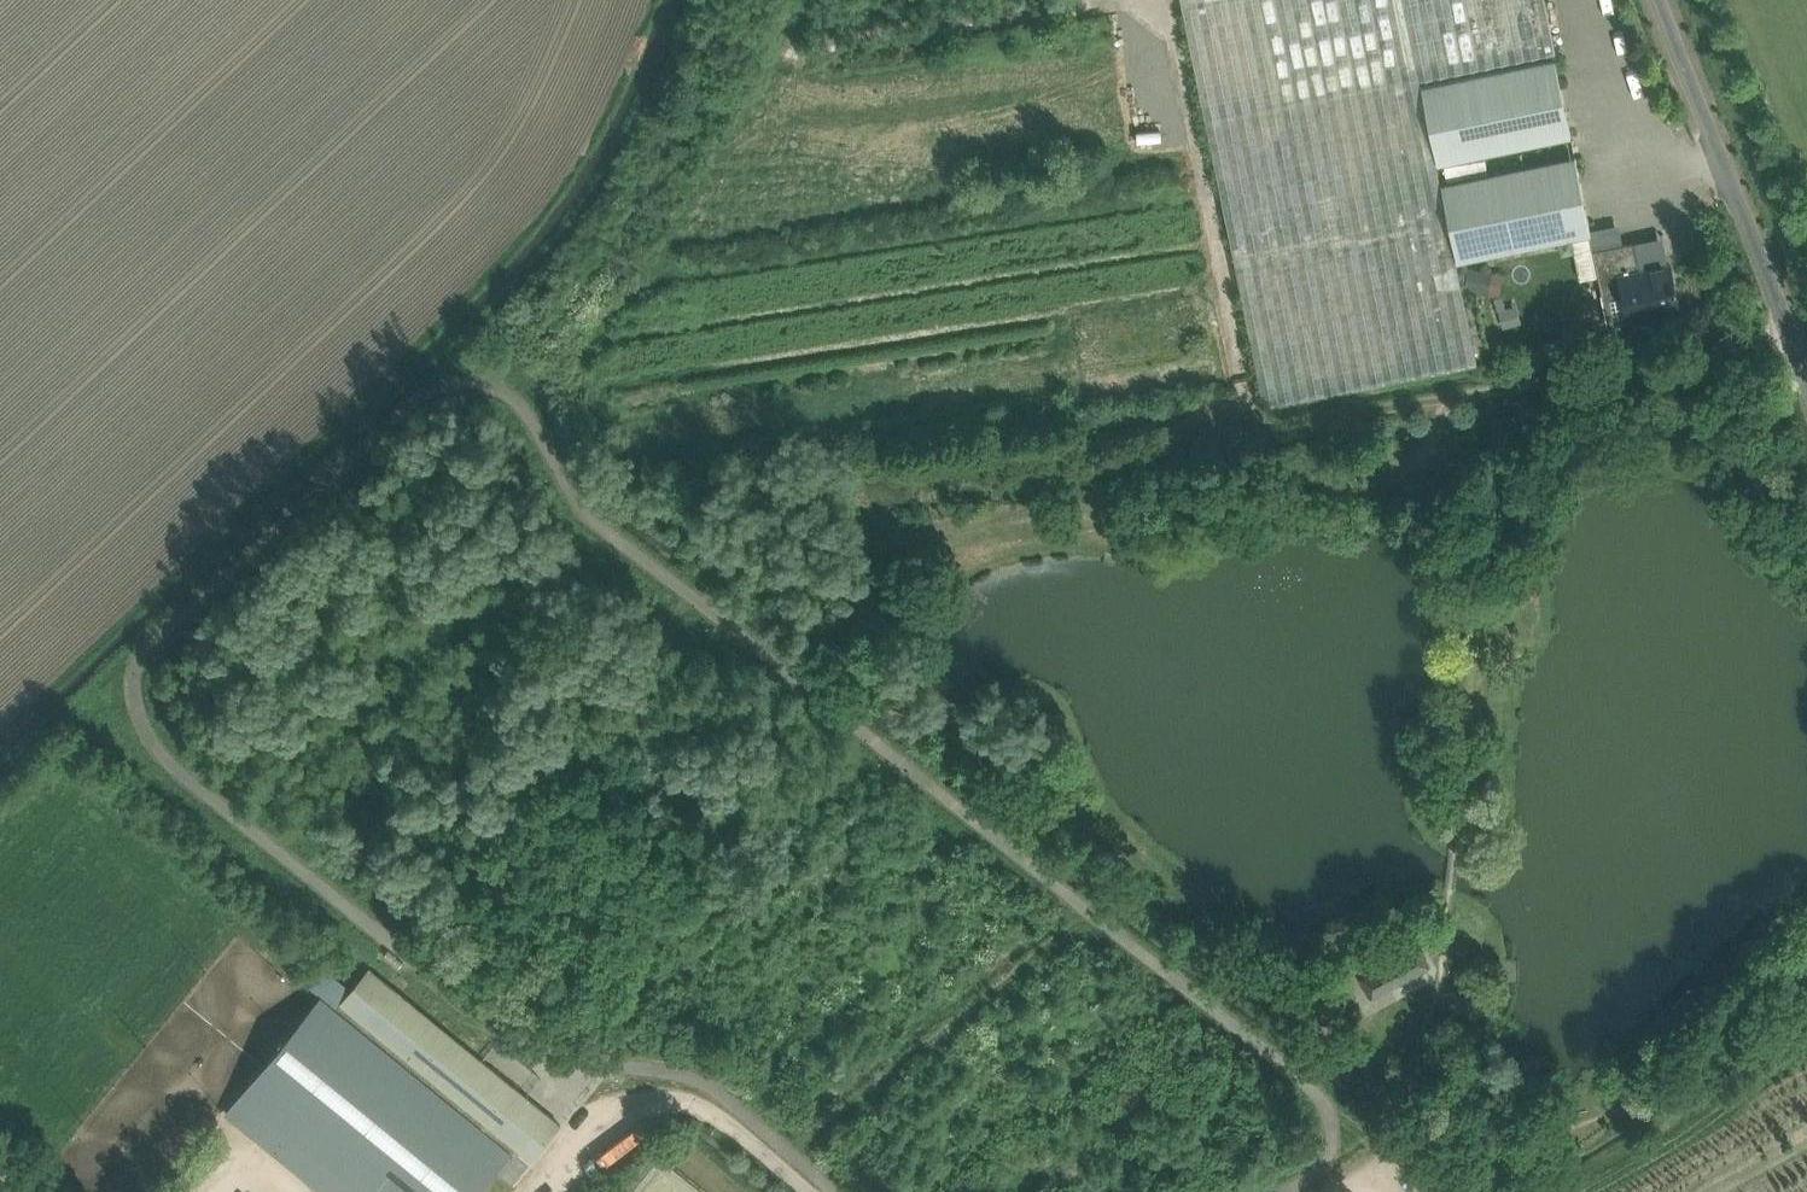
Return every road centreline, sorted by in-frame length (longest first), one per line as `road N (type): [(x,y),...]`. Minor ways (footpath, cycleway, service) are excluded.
road 1 (track): [(1806,389),(1678,53)]

